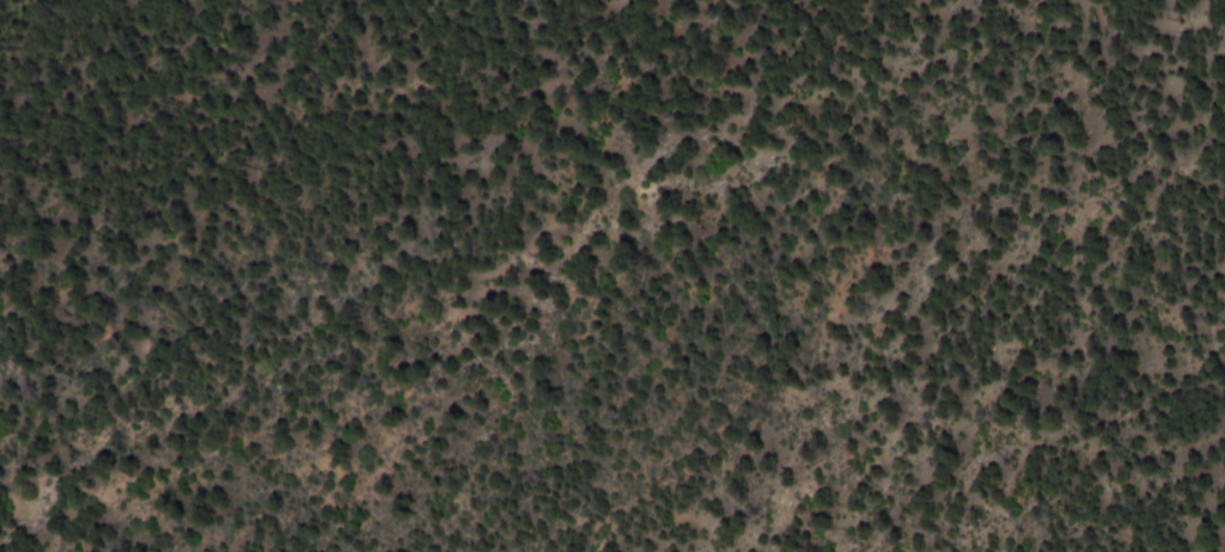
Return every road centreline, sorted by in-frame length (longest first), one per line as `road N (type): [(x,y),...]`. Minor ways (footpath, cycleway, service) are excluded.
road 1 (track): [(40,551),(57,533),(423,329)]

